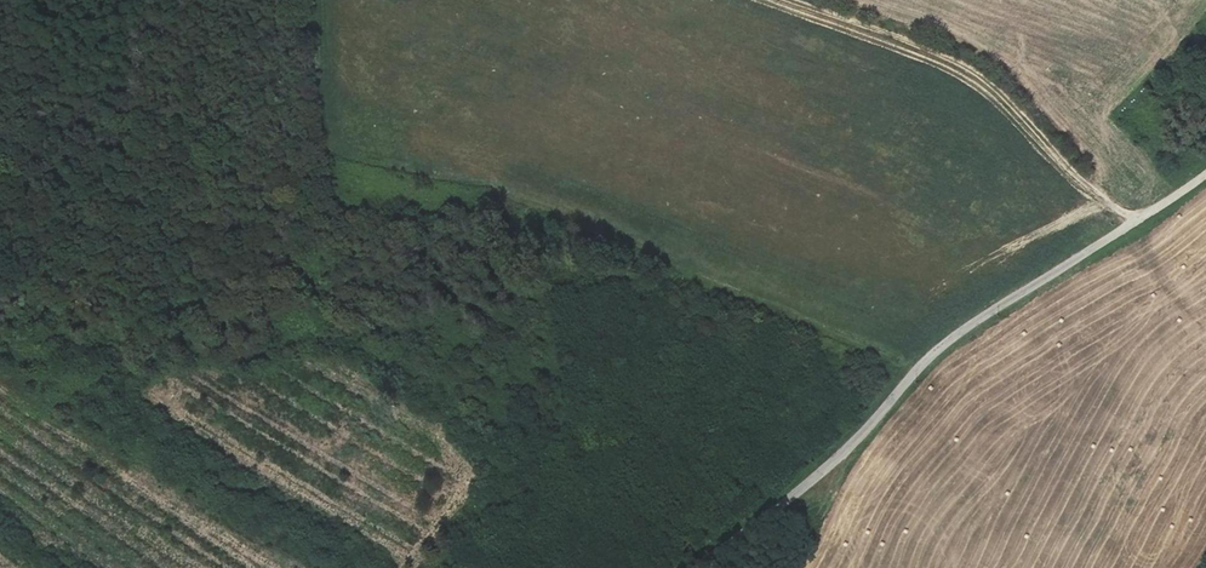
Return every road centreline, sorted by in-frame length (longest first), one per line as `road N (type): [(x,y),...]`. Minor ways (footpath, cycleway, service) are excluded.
road 1 (unclassified): [(1205,174),(964,330),(834,462),(692,567)]
road 2 (track): [(798,0),(969,65),(1093,188),(1137,220)]
road 3 (track): [(699,564),(666,559),(578,518),(516,467),(481,418),(452,414),(405,432)]
road 4 (track): [(351,567),(381,474),(405,432)]

